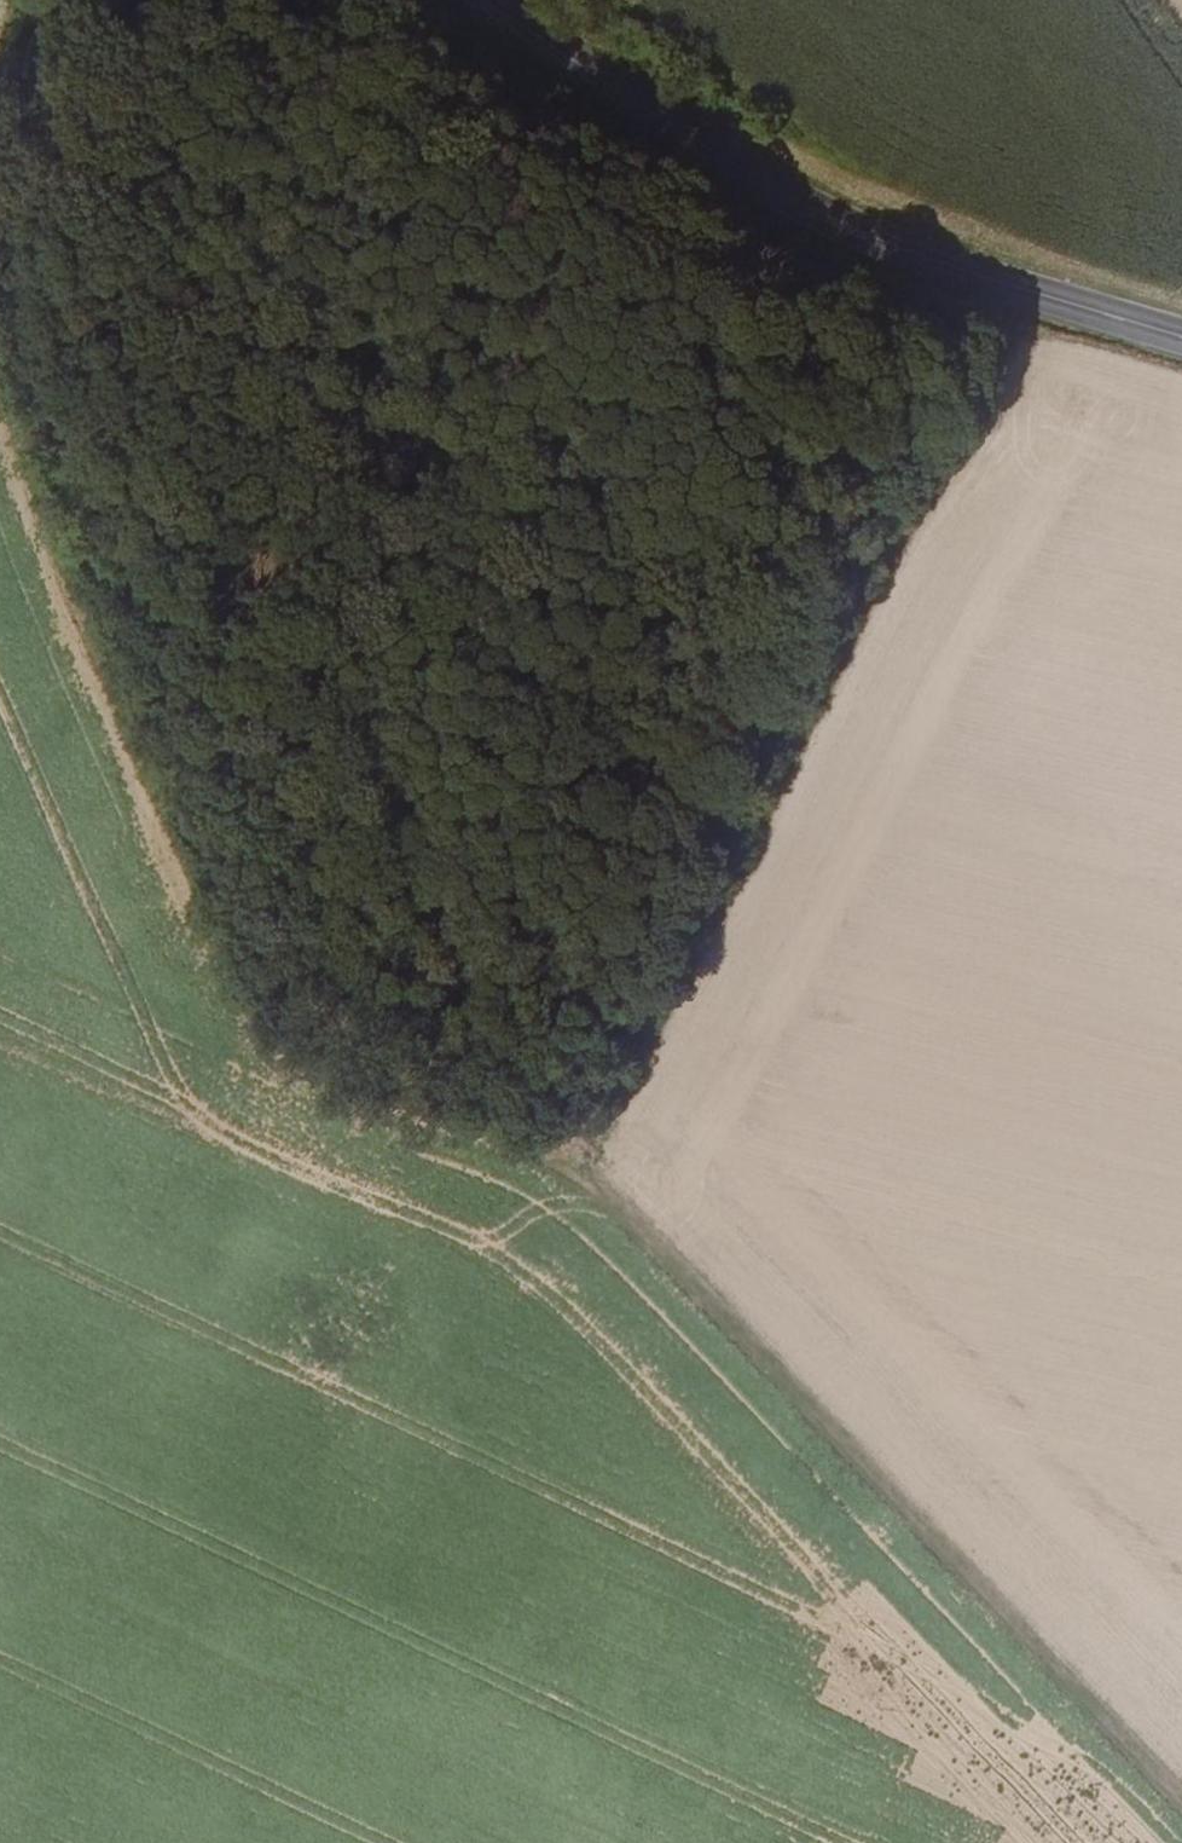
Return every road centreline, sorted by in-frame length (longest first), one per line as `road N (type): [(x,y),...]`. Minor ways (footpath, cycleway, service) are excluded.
road 1 (secondary): [(1181,342),(1028,295),(771,181),(489,0)]

